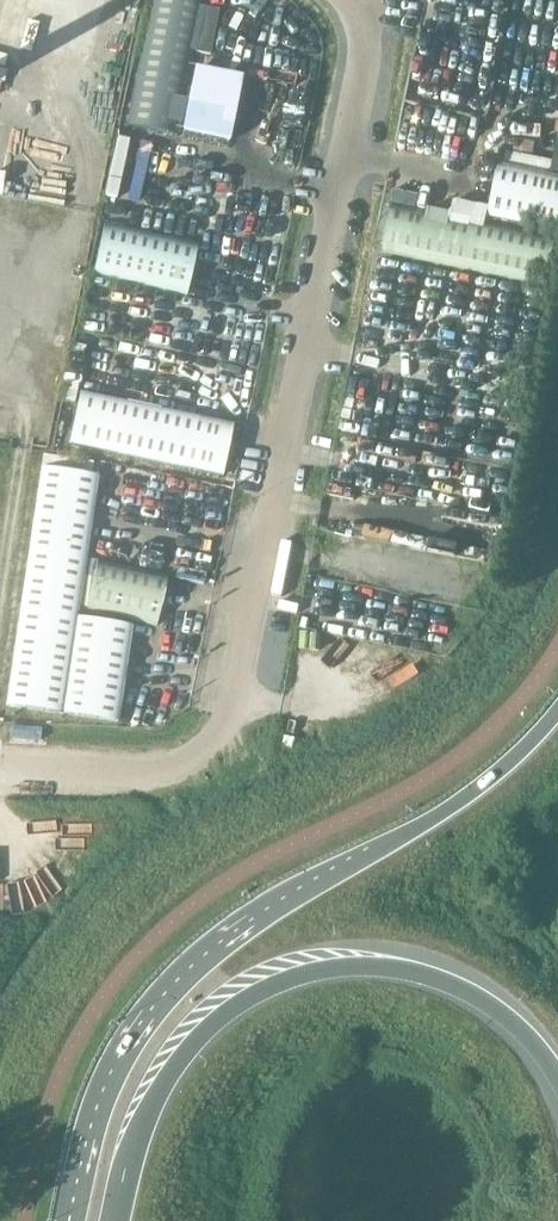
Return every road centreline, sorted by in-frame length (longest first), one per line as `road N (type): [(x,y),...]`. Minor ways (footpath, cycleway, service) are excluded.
road 1 (unclassified): [(344,0),(366,28),(367,46),(234,714),(210,747),(164,772),(0,769)]
road 2 (primary): [(557,710),(462,797),(260,914),(174,983),(144,1017),(108,1080),(71,1220)]
road 3 (trunk): [(114,1220),(151,1106),(176,1065),(240,1001),(306,972),(398,966),(452,984),(518,1026),(557,1079)]

